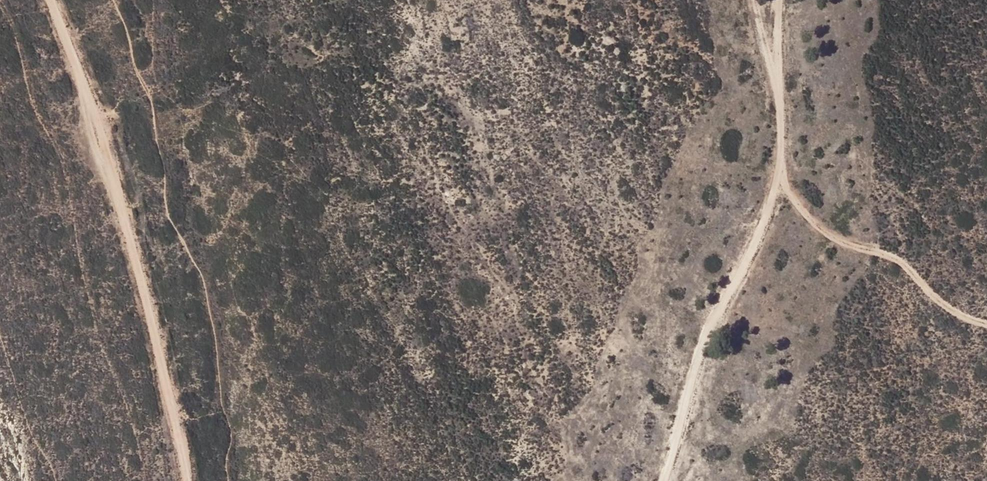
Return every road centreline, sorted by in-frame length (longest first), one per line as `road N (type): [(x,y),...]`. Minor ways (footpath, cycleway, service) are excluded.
road 1 (track): [(146,480),(126,402),(102,356),(66,177),(29,102),(17,35),(0,4)]
road 2 (track): [(674,480),(791,165),(792,0)]
road 3 (track): [(48,0),(100,123),(185,480)]
road 4 (track): [(791,165),(795,201),(823,235),(895,256),(944,307),(986,325)]

